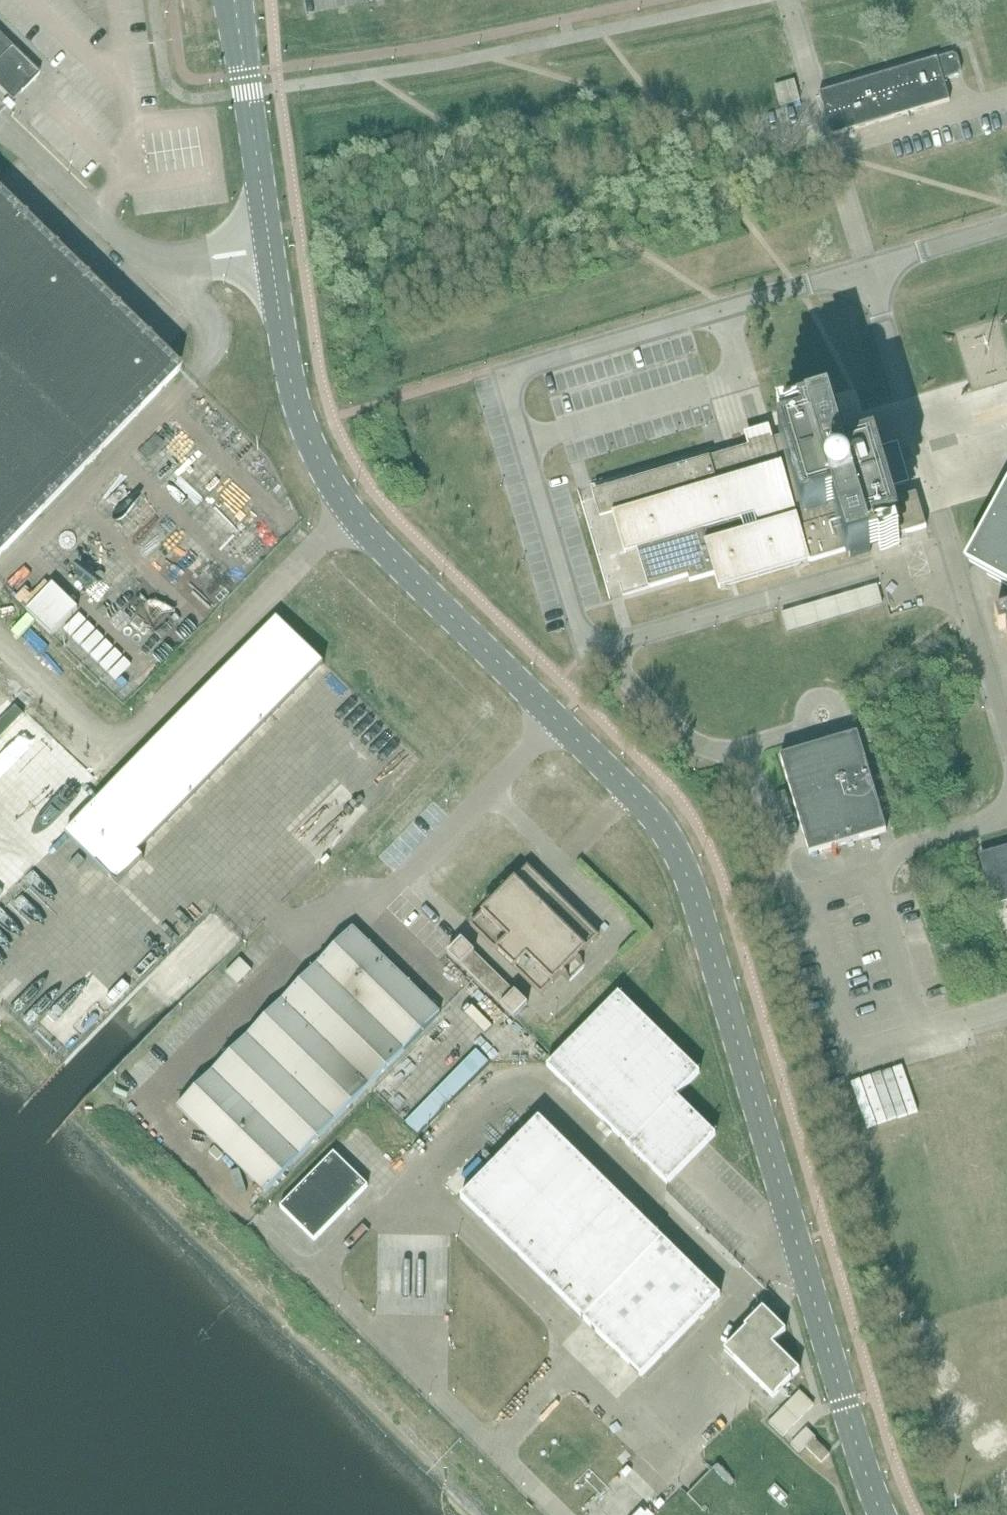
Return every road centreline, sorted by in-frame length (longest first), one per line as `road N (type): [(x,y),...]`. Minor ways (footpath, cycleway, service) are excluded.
road 1 (unclassified): [(883,1514),(693,888),(653,817),(558,721)]
road 2 (unclassified): [(558,721),(394,886),(352,894),(142,1108),(239,1202)]
road 3 (unclassified): [(611,644),(584,635),(574,613),(504,376),(867,267)]
road 4 (unclassified): [(1006,808),(987,822),(907,846),(874,876),(801,896),(788,884),(750,768),(685,738),(624,676),(611,644)]
road 5 (unclassified): [(354,518),(116,752),(0,641)]
road 6 (unclassified): [(950,545),(611,644)]
road 7 (unclassified): [(558,721),(354,518)]
road 8 (unclassified): [(354,518),(298,409),(274,273)]
road 9 (unclassified): [(266,219),(235,0)]
road 10 (unclassified): [(8,131),(165,278)]
road 11 (unclassified): [(950,545),(1006,740)]
road 12 (unclassified): [(867,267),(1006,226)]
road 13 (unclassified): [(867,267),(905,397)]
road 14 (unclassified): [(165,278),(212,336),(209,357),(189,381)]

